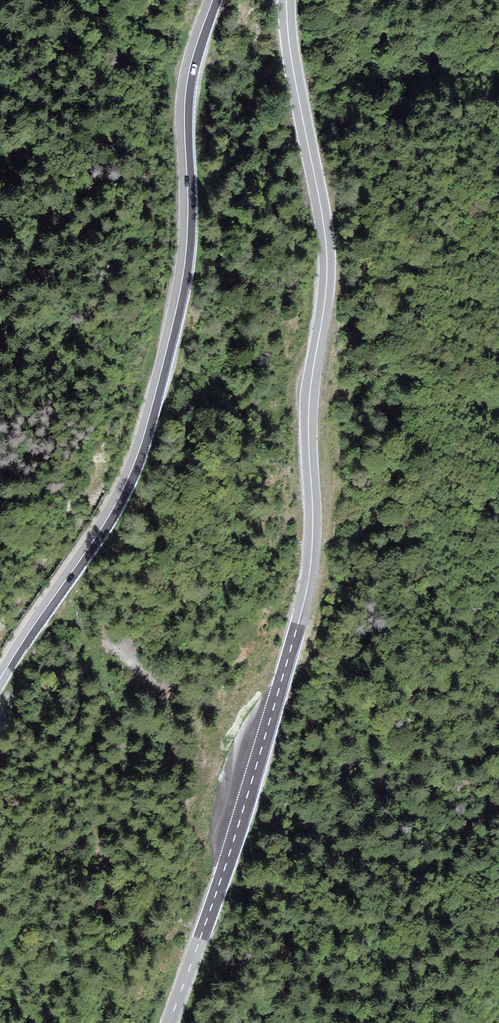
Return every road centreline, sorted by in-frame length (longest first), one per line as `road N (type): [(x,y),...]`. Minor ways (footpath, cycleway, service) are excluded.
road 1 (secondary): [(286,0),(327,255),(309,404),(310,569),(247,797),(169,1022)]
road 2 (secondary): [(0,679),(107,518),(139,450),(182,281),(187,86),(213,0)]

